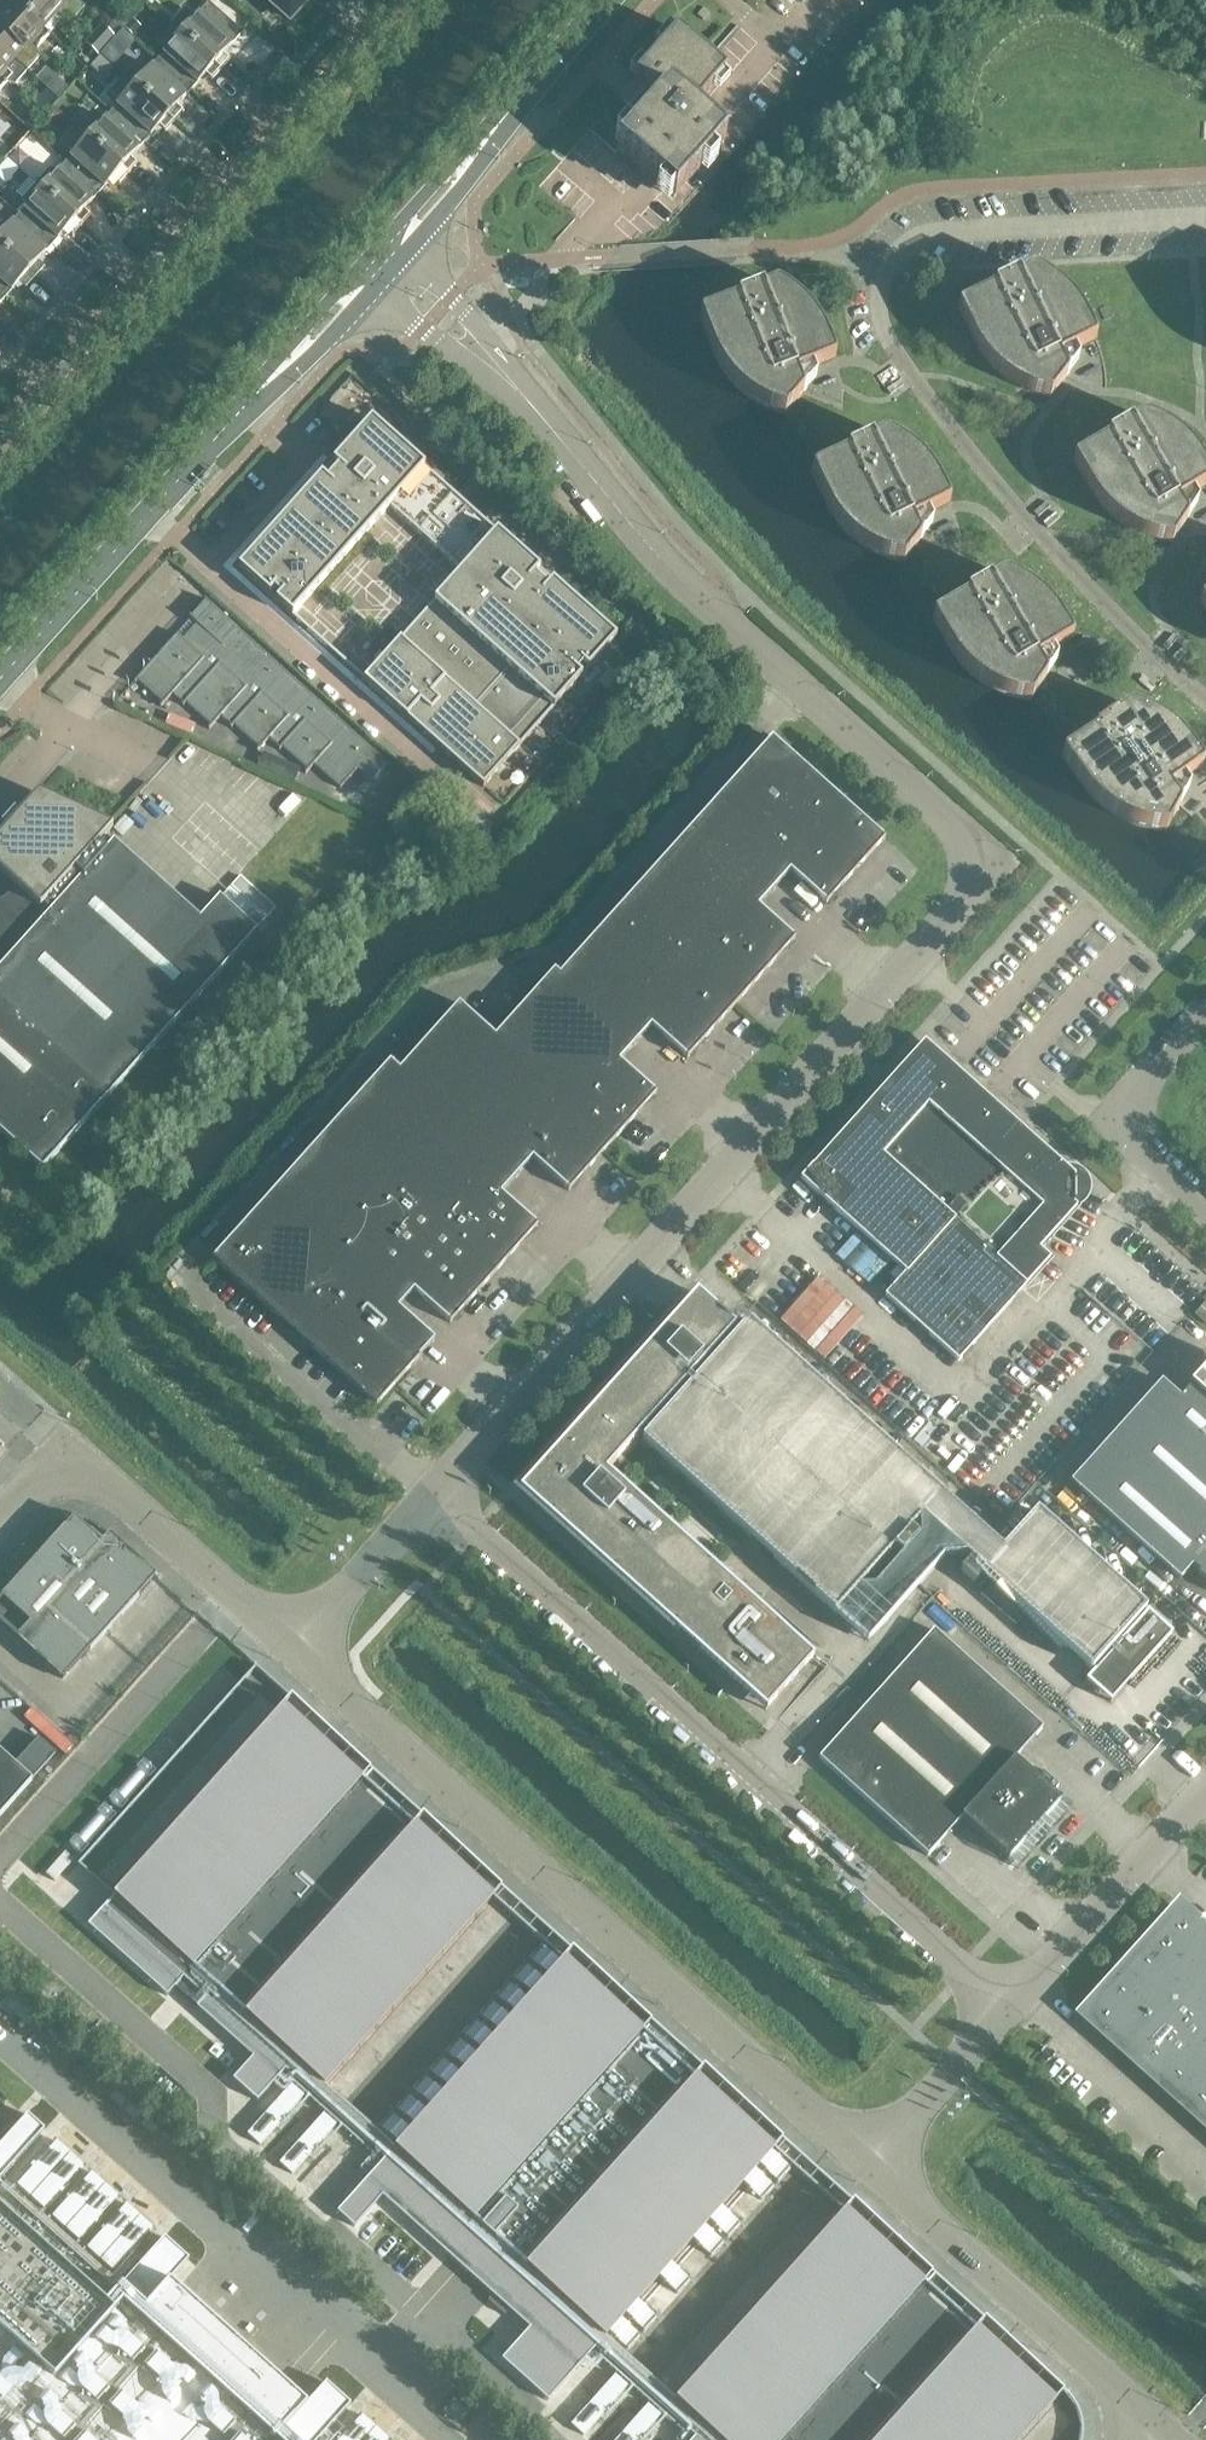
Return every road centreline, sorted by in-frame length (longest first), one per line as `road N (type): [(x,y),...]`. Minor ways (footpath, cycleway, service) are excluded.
road 1 (unclassified): [(437,1501),(914,963),(979,879),(969,837),(642,538),(577,461)]
road 2 (residential): [(1205,221),(934,237),(886,273),(881,315),(940,404),(1098,594),(1205,696)]
road 3 (unclassified): [(868,2166),(299,1651)]
road 4 (unclassified): [(1007,2011),(437,1501)]
road 5 (unclassified): [(0,428),(390,0)]
road 6 (tertiary): [(0,680),(362,279)]
road 7 (unclassified): [(1154,2428),(868,2166)]
road 8 (unclassified): [(299,1651),(111,1482),(77,1474),(45,1481),(0,1527)]
road 9 (tertiary): [(407,227),(614,0)]
road 10 (unclassified): [(1205,1788),(1007,2011)]
road 11 (unclassified): [(577,461),(572,440),(407,227)]
road 12 (unclassified): [(362,279),(577,461)]
road 13 (unclassified): [(1205,1207),(1126,1129),(1125,1109),(1205,1011)]
road 14 (unclassified): [(868,2166),(1007,2011)]
road 15 (unclassified): [(299,1651),(437,1501)]

